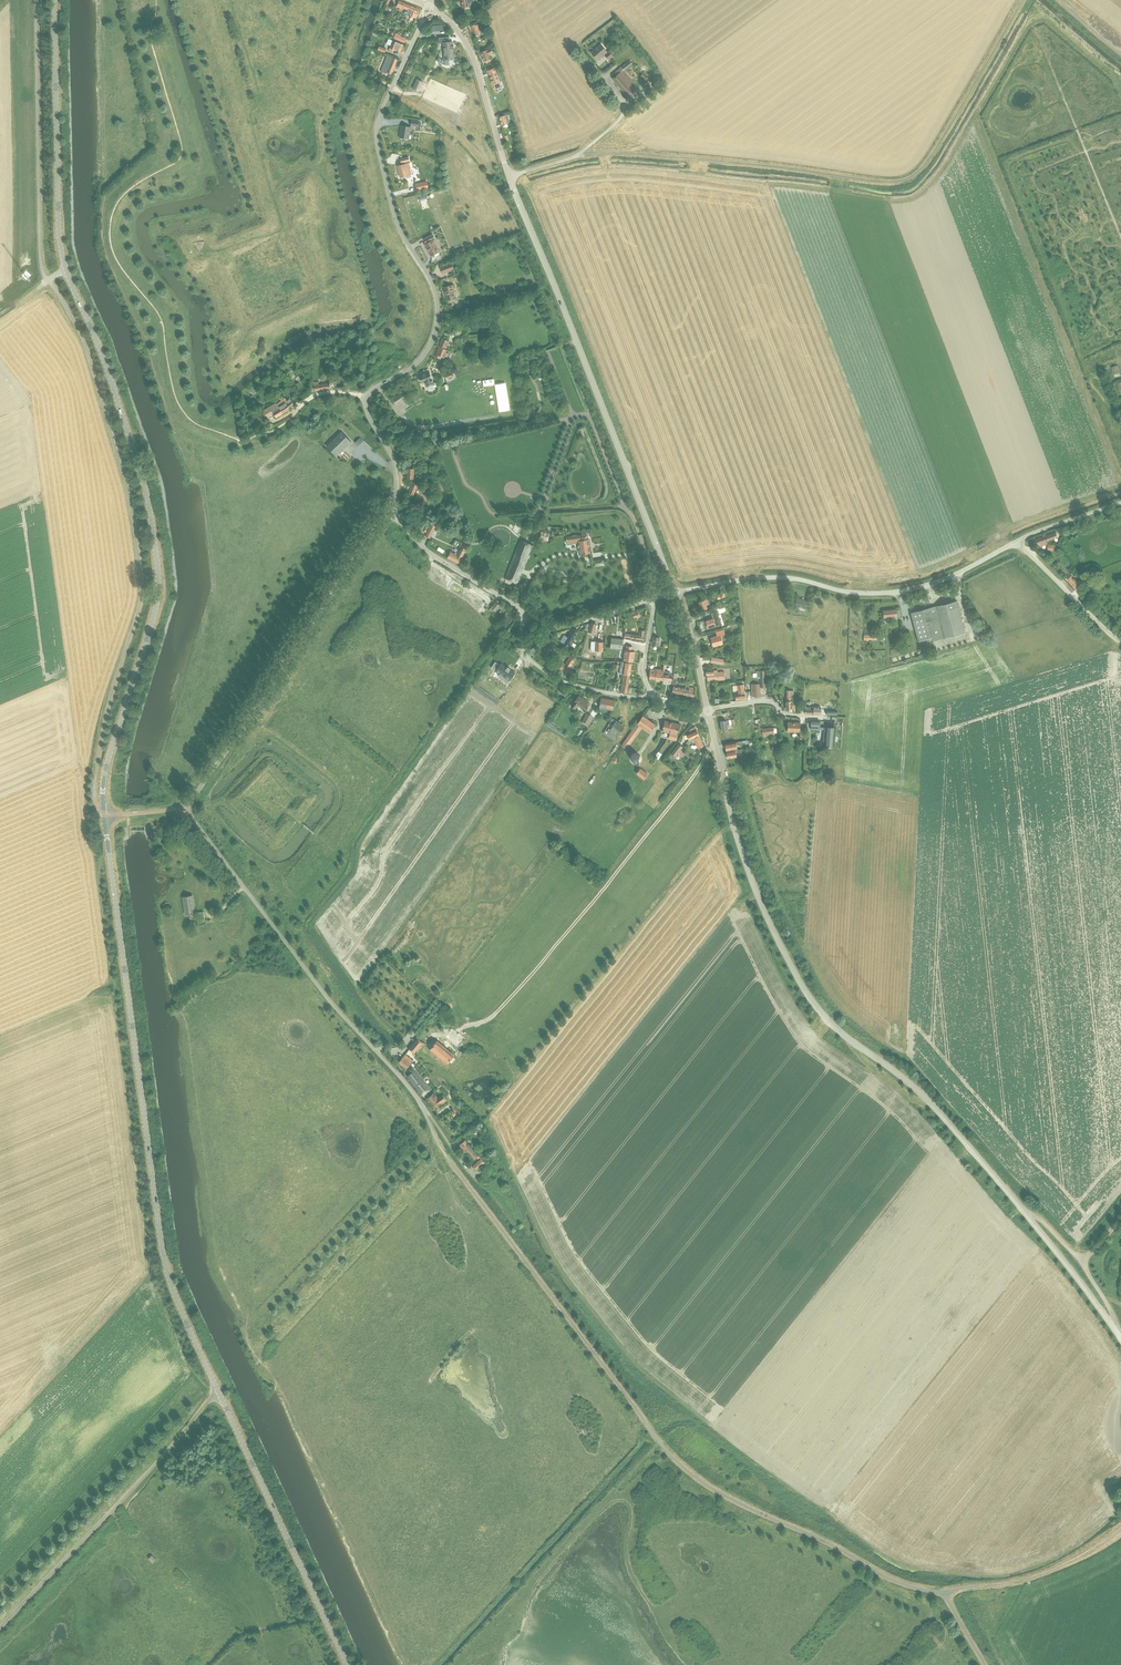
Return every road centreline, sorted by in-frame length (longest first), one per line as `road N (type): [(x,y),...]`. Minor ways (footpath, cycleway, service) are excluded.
road 1 (tertiary): [(104,814),(106,767),(154,618),(159,575),(143,478),(62,253),(54,0)]
road 2 (tertiary): [(1120,1337),(935,1107),(814,1003),(745,860),(708,711)]
road 3 (tertiary): [(219,1392),(163,1254),(104,814)]
road 4 (track): [(574,157),(624,153),(903,180),(923,166),(1022,0)]
road 5 (unclassified): [(394,511),(395,469),(365,403),(422,358),(437,310),(399,229),(378,146),(390,91)]
road 6 (tertiary): [(675,592),(509,176)]
road 7 (unclassified): [(449,1160),(408,1086),(325,994),(185,807)]
road 8 (track): [(715,743),(497,1012),(459,1029)]
road 9 (unclassified): [(185,807),(394,511)]
road 10 (unclassified): [(675,592),(785,578),(850,593),(899,591),(951,576),(1017,542)]
road 11 (track): [(0,1628),(211,1398)]
road 12 (tertiary): [(347,1664),(219,1392)]
road 13 (tertiary): [(509,176),(469,48),(429,6)]
road 14 (residential): [(652,694),(631,697),(549,673),(524,650),(526,615)]
road 15 (track): [(978,1586),(1057,1567),(1120,1528)]
road 16 (unclassified): [(1120,641),(1017,542)]
road 17 (unclassified): [(497,595),(424,549),(394,511)]
road 18 (residential): [(653,599),(560,627),(526,615)]
road 19 (tertiary): [(708,711),(675,592)]

